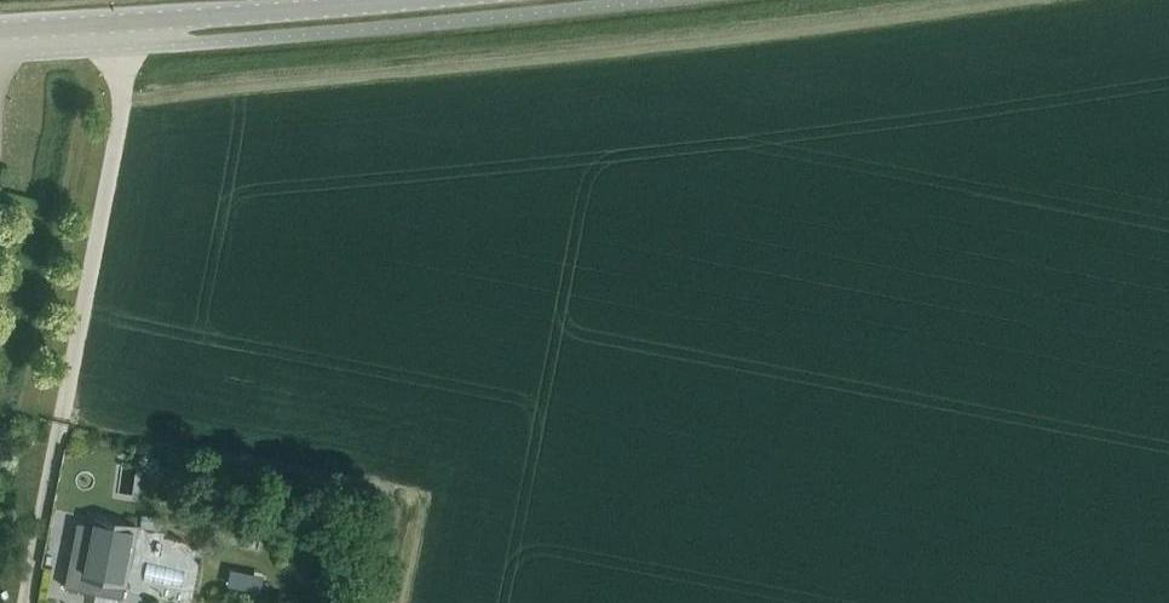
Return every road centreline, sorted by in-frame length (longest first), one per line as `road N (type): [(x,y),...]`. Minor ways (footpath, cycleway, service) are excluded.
road 1 (unclassified): [(0,30),(406,0)]

